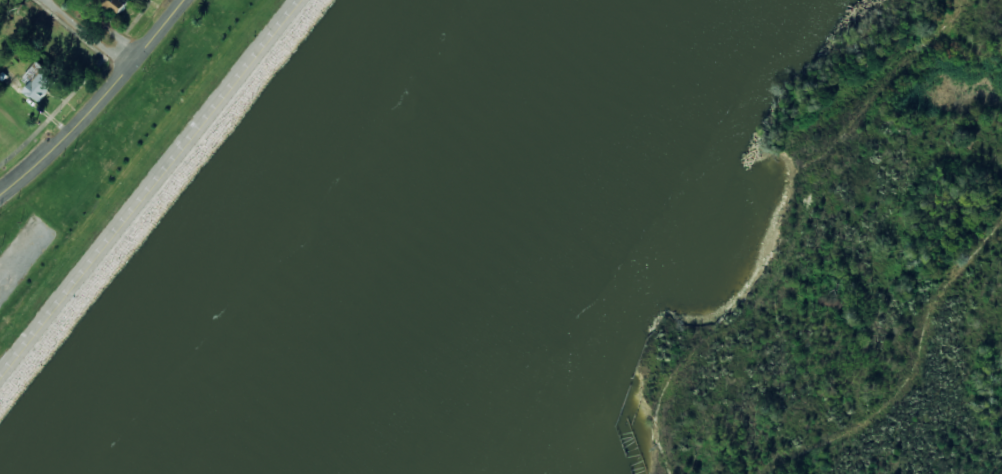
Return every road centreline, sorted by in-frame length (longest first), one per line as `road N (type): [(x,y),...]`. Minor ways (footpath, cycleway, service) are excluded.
road 1 (residential): [(300,0),(0,379)]
road 2 (tertiary): [(0,195),(77,128),(187,0)]

